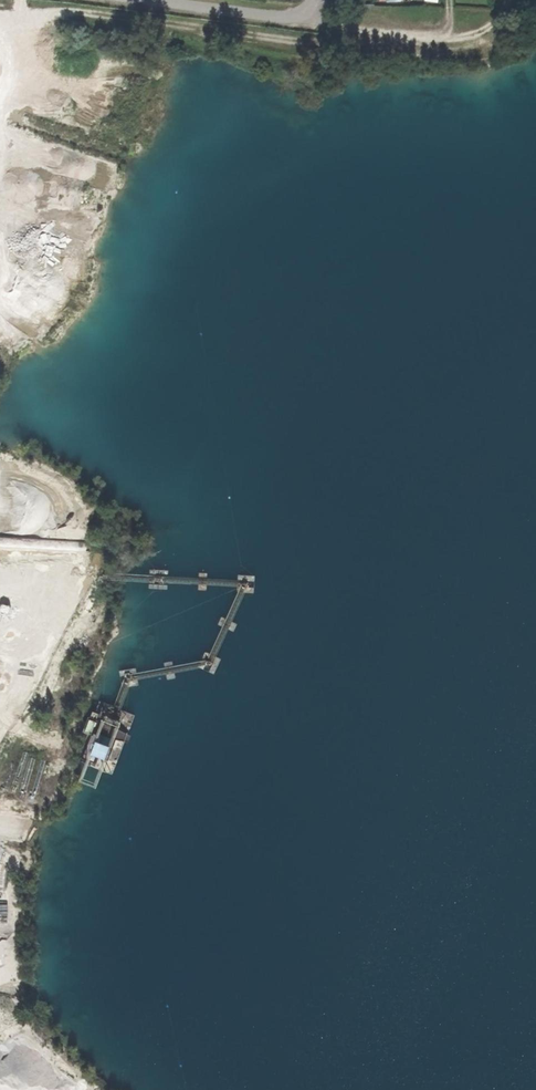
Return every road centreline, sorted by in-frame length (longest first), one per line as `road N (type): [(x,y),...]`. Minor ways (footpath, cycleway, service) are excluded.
road 1 (track): [(0,54),(40,19),(62,13),(331,43),(467,41),(493,29),(506,0)]

